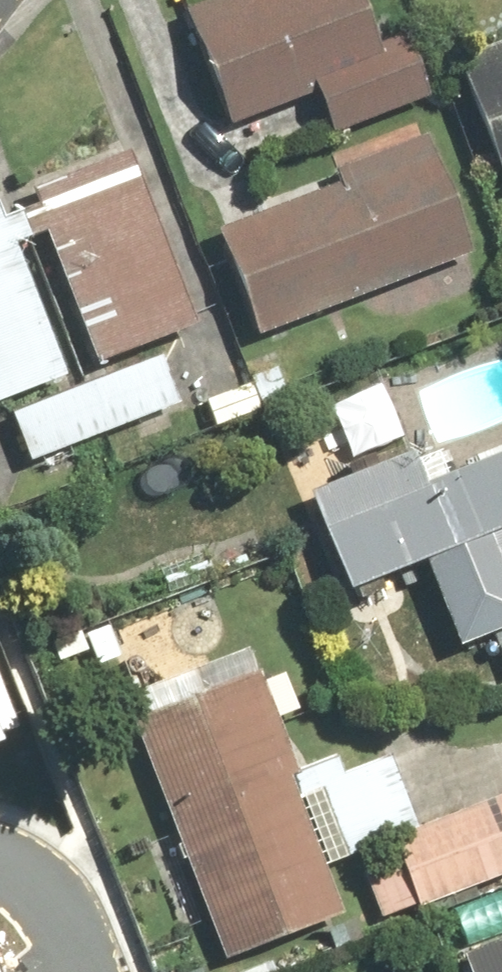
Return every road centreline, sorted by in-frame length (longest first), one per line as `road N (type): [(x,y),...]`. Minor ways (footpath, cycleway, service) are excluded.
road 1 (residential): [(0,826),(45,878),(84,971)]

